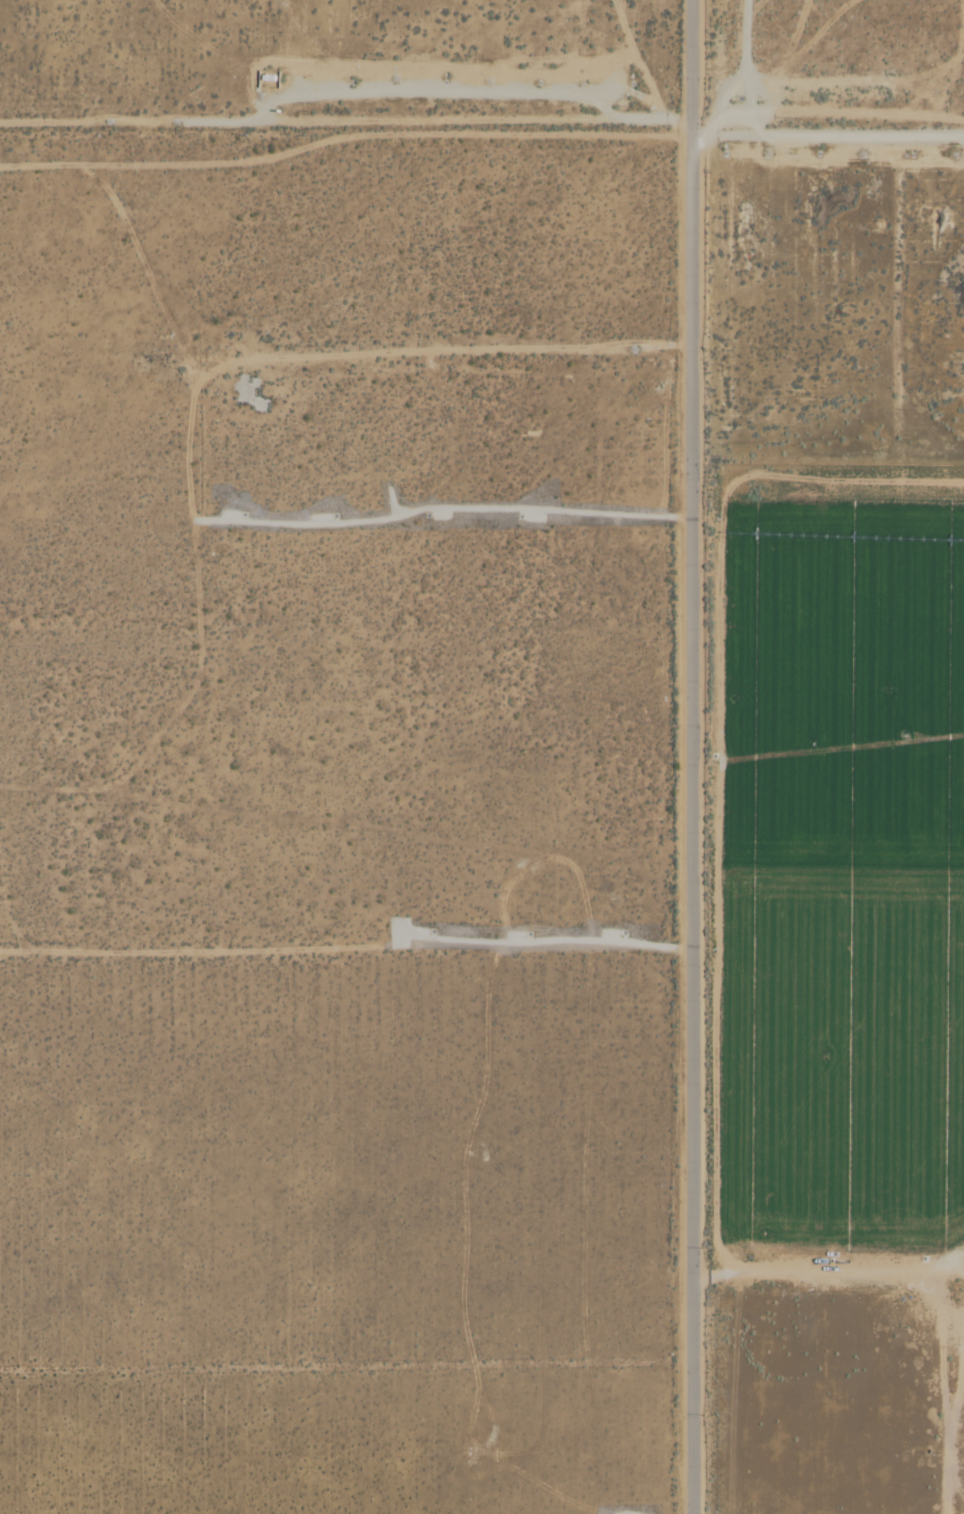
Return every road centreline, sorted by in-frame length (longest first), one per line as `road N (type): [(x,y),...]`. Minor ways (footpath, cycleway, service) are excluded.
road 1 (residential): [(693,1513),(695,0)]

